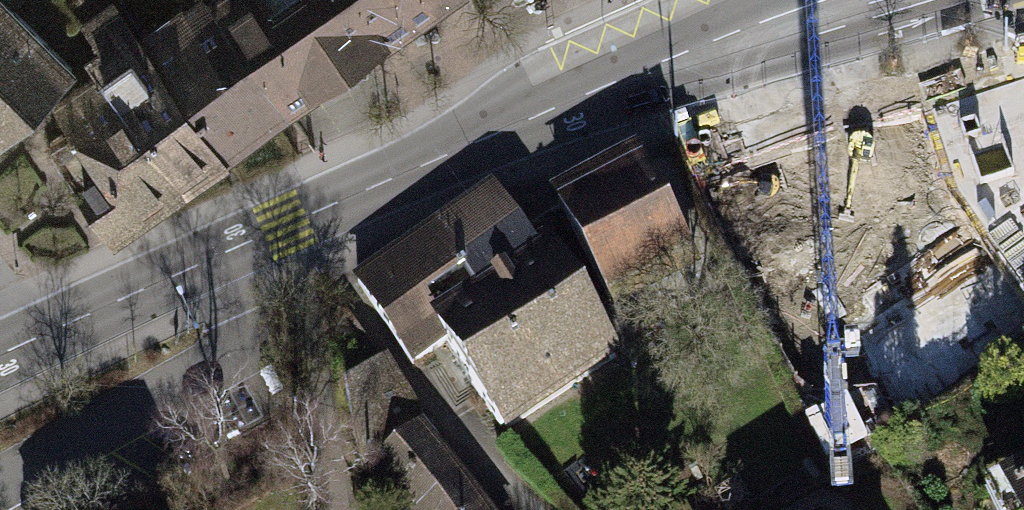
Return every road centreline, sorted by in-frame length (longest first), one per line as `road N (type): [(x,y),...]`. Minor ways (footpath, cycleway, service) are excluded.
road 1 (secondary): [(26,340),(592,85),(831,0)]

